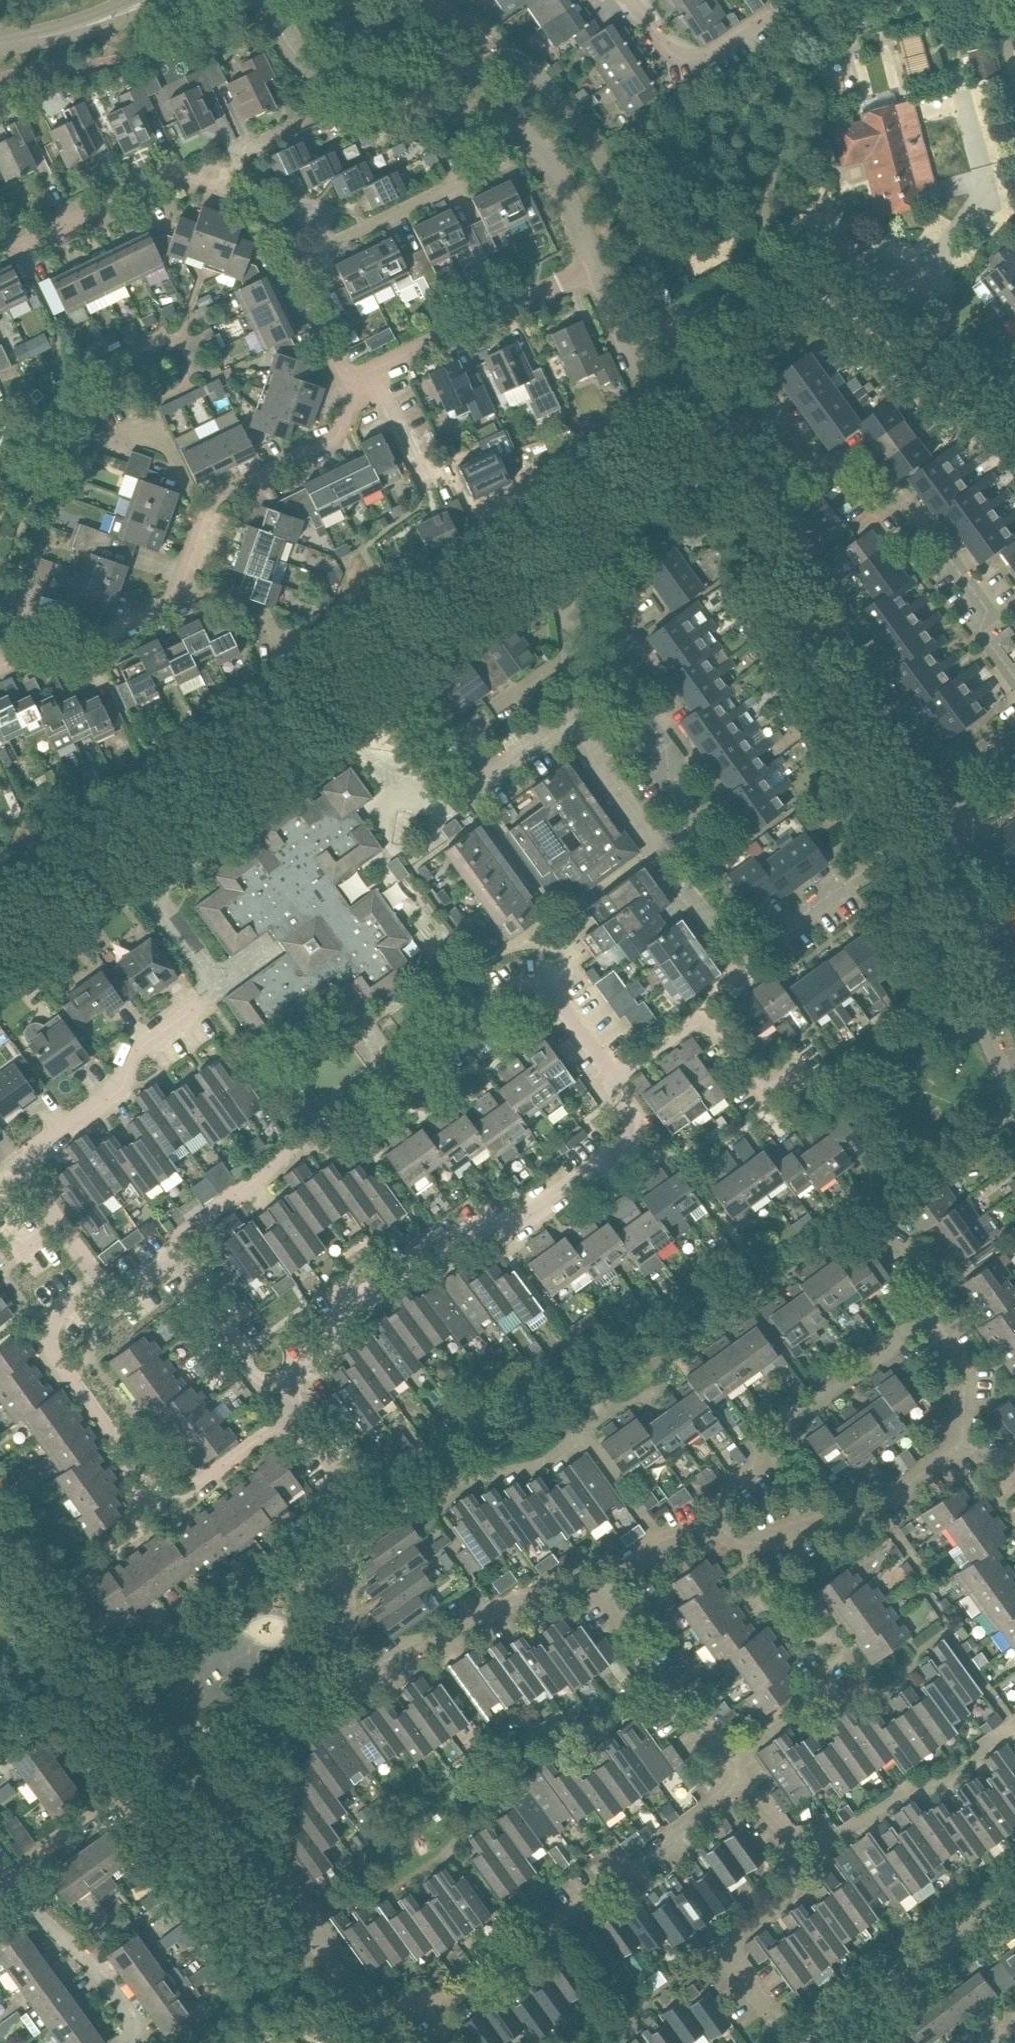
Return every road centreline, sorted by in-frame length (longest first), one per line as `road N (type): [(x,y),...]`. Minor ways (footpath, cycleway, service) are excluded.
road 1 (residential): [(1014,797),(931,830),(752,940),(726,932),(615,786),(578,670)]
road 2 (residential): [(297,1382),(328,1332),(435,1246),(508,1229),(620,1153),(631,1115),(610,1081)]
road 3 (unclassified): [(596,262),(544,148),(514,131),(320,70),(292,43),(269,0)]
road 4 (residential): [(392,2042),(251,1846),(273,1725),(338,1682)]
road 5 (residential): [(105,1284),(60,1314),(50,1343),(145,1491),(190,1491),(295,1422)]
road 6 (residential): [(578,670),(569,600),(577,561),(665,500),(680,475),(627,338)]
road 7 (residential): [(1014,683),(986,643),(986,607),(905,504),(815,462),(775,407)]
road 8 (residential): [(665,1541),(729,1493),(782,1426),(905,1333),(934,1324)]
road 9 (residential): [(464,1991),(743,1780)]
road 10 (residential): [(960,1435),(868,1509),(774,1535),(665,1541)]
road 11 (residential): [(665,1541),(586,1435),(550,1461),(435,1492)]
road 12 (residential): [(338,1682),(406,1646),(478,1629),(520,1597),(603,1591)]
road 13 (residential): [(350,385),(333,441),(206,505),(178,584)]
road 14 (residential): [(338,1682),(339,1481),(295,1422)]
road 15 (residential): [(692,833),(661,793),(669,748),(609,655),(595,646),(578,670)]
road 16 (residential): [(610,1081),(695,1025),(712,1031),(761,1085),(811,1053)]
road 17 (residential): [(23,1176),(33,1153),(117,1089),(137,1052),(200,1004)]
road 18 (residential): [(610,1081),(560,1003),(543,992),(522,993),(426,1057)]
road 19 (residential): [(806,1839),(838,1842),(904,1791),(941,1786),(1014,1725)]
road 20 (residential): [(376,372),(596,262)]
road 21 (residential): [(0,240),(22,245),(171,174),(223,192)]
road 22 (residential): [(775,2024),(721,1956),(800,1893),(806,1839)]
road 23 (residential): [(293,268),(505,158)]
road 24 (residential): [(603,1591),(743,1780)]
road 25 (residential): [(178,584),(172,607),(107,639),(96,670),(31,657),(0,669)]
road 26 (residential): [(10,1890),(91,1961),(134,2018),(132,2042)]
road 27 (residential): [(297,1382),(264,1380),(175,1265)]
road 28 (residential): [(175,1265),(196,1220),(299,1144)]
road 29 (tertiary): [(0,45),(85,27),(150,0)]
road 30 (residential): [(627,338),(675,325),(753,267)]
road 31 (residential): [(10,1890),(33,1857),(115,1802)]
road 32 (residential): [(105,1284),(23,1176)]
road 33 (residential): [(279,654),(258,610),(178,584)]
road 34 (residential): [(293,268),(350,385)]
road 35 (residential): [(429,484),(376,372)]
road 36 (residential): [(223,192),(240,153),(310,117)]
road 37 (residential): [(934,1324),(959,1354),(960,1435)]

